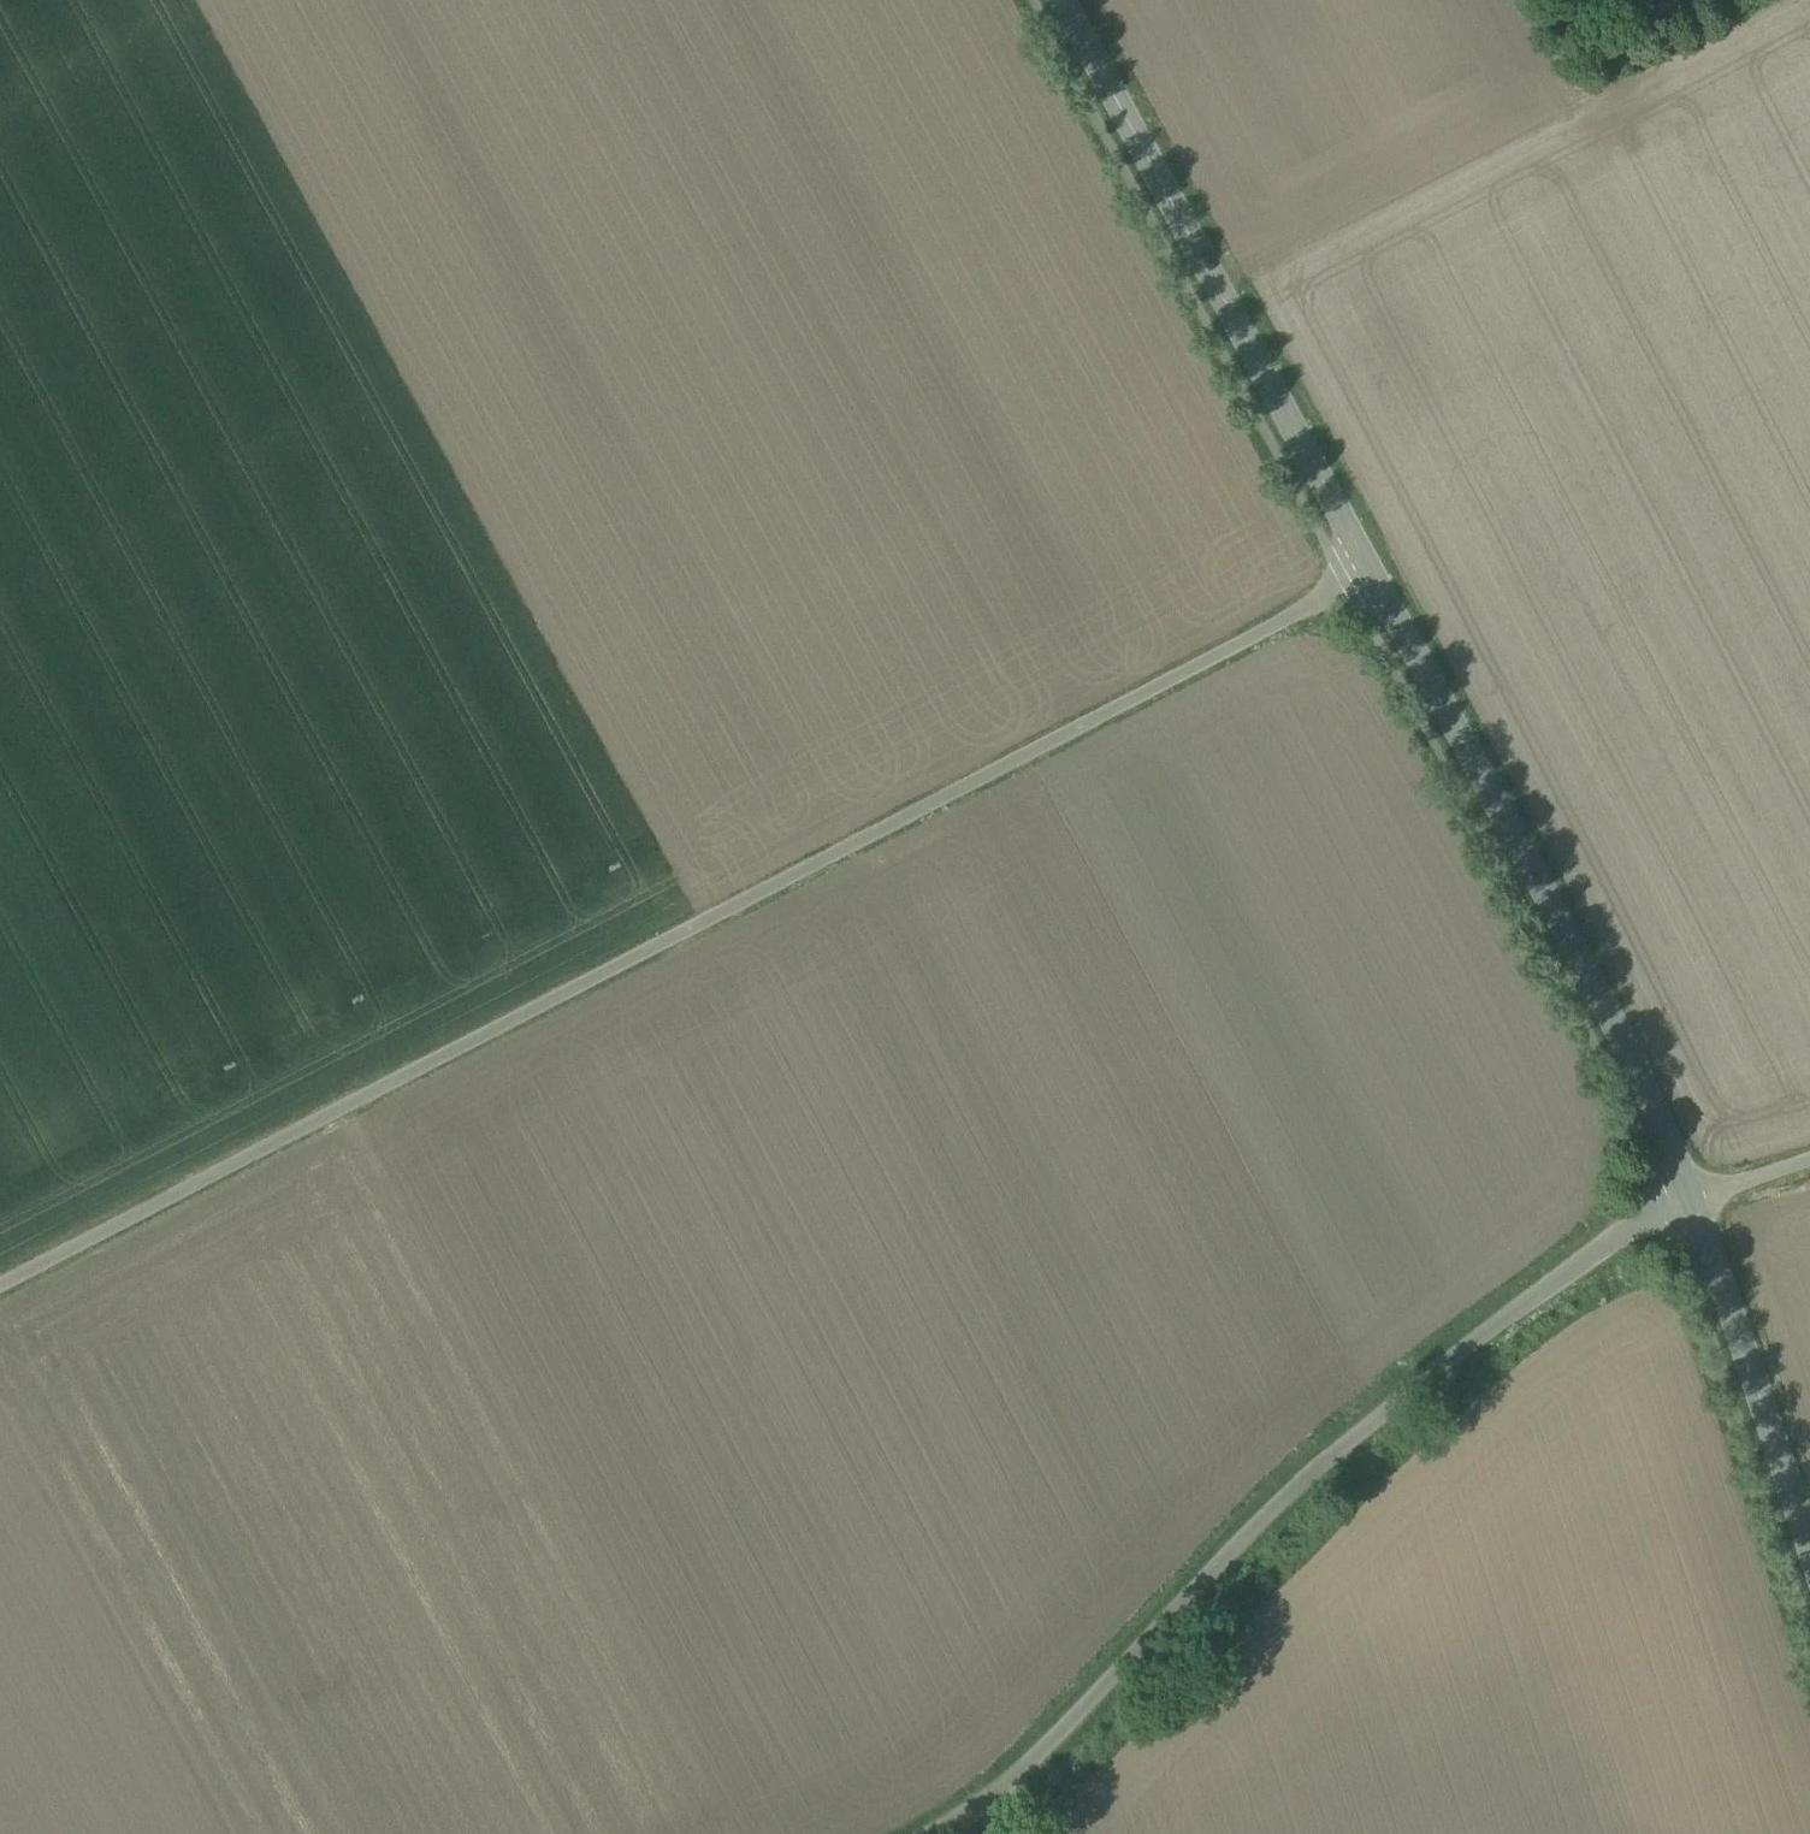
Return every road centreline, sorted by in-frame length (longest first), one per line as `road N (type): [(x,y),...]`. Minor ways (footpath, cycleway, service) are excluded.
road 1 (unclassified): [(1376,582),(0,1291)]
road 2 (unclassified): [(937,1833),(999,1792),(1218,1564),(1395,1402),(1622,1229),(1694,1199)]
road 3 (tertiary): [(1694,1199),(1553,910),(1376,582)]
road 4 (tertiary): [(1376,582),(1063,0)]
road 5 (tertiary): [(1809,1547),(1694,1199)]

